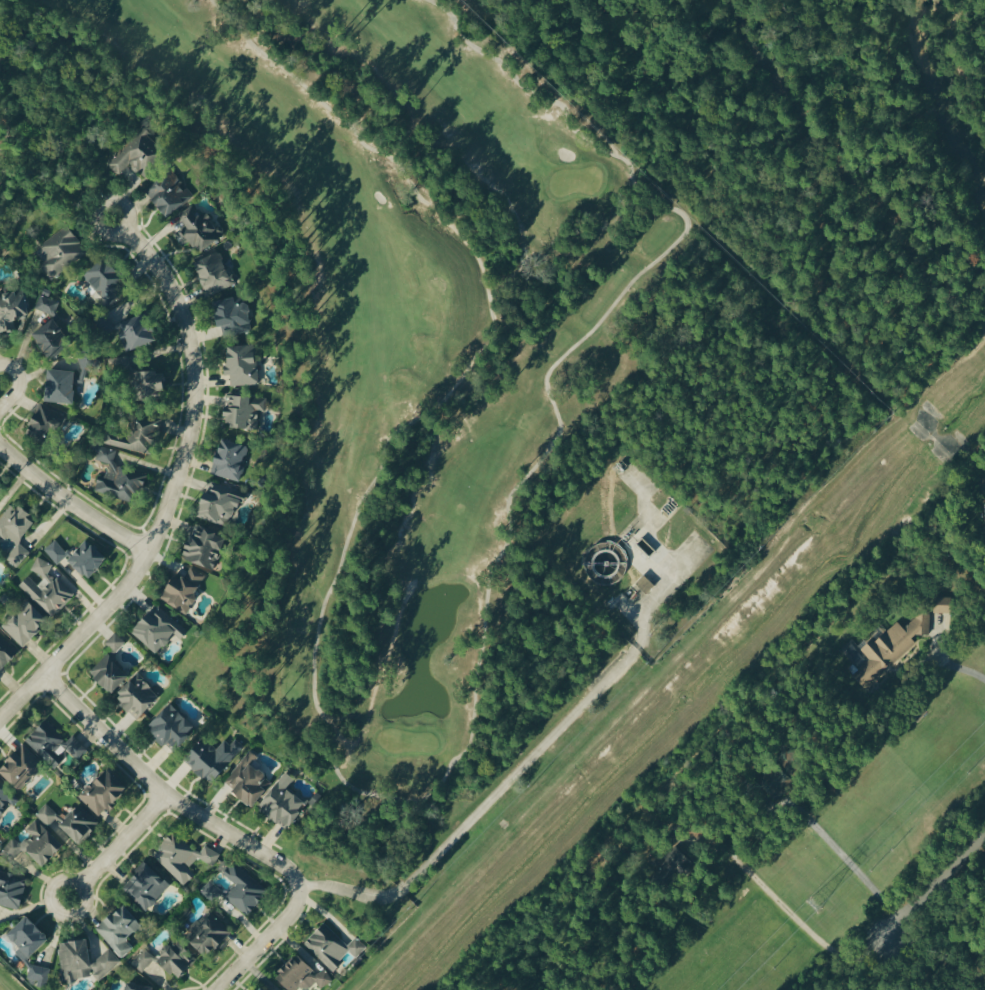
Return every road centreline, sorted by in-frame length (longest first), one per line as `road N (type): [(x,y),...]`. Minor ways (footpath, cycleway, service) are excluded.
road 1 (residential): [(0,723),(137,576),(187,449),(196,379),(188,337),(156,263),(113,217)]
road 2 (residential): [(44,679),(164,796),(294,875),(300,899),(292,914),(218,989)]
road 3 (residential): [(0,447),(149,553)]
road 4 (residential): [(984,832),(876,945)]
road 5 (residential): [(164,796),(67,898)]
road 6 (track): [(961,0),(945,32),(984,125)]

